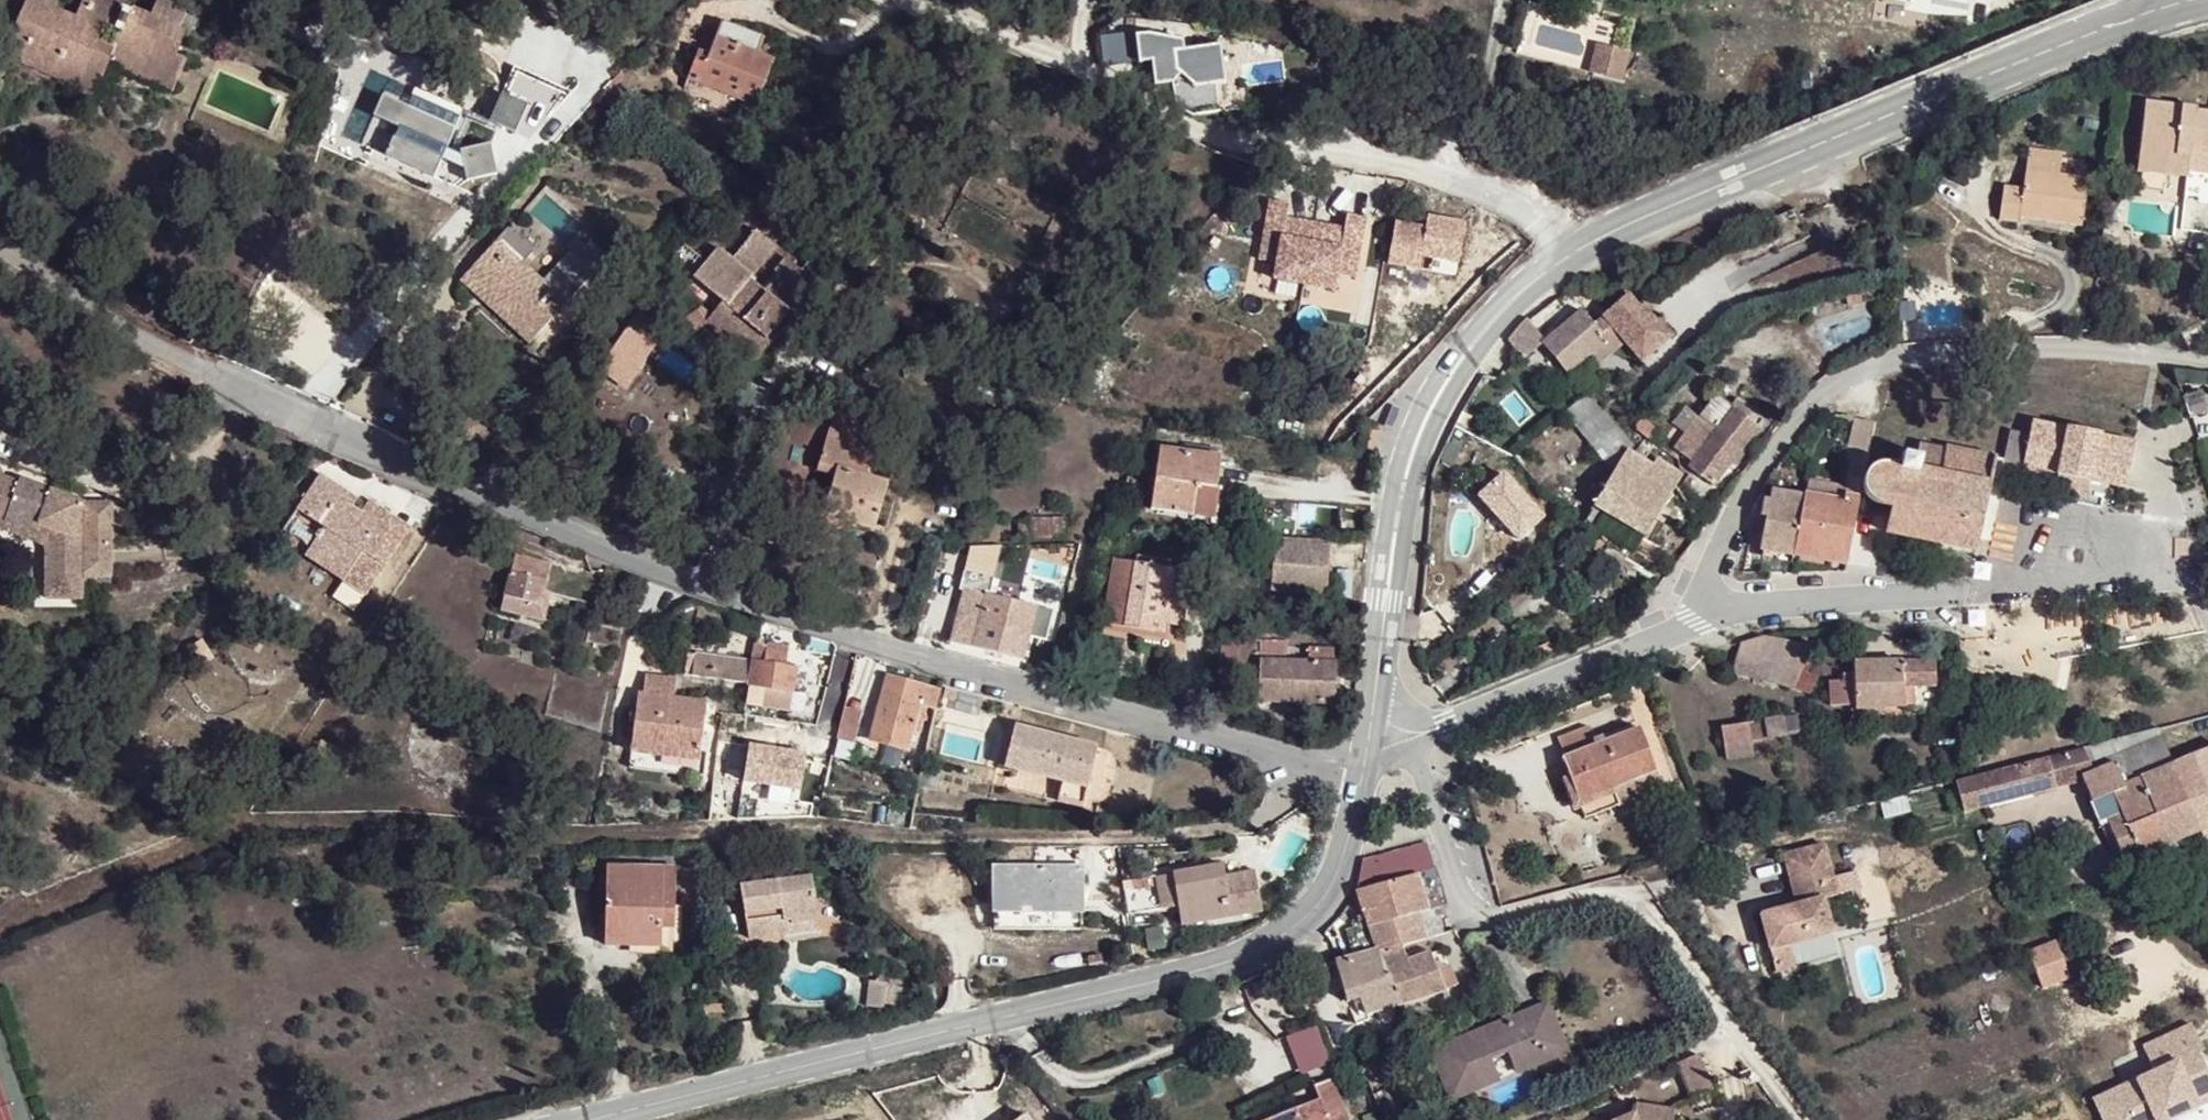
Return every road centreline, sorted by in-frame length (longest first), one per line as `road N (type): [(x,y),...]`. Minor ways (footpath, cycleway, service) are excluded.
road 1 (unclassified): [(0,242),(333,443),(635,581),(1142,712),(1365,780)]
road 2 (secondary): [(546,1119),(1263,946),(1320,903),(1346,851),(1365,780)]
road 3 (residential): [(899,0),(1084,69),(1190,127),(1241,145),(1462,183),(1567,243)]
road 4 (residential): [(1687,618),(1716,535),(1764,448),(1850,368),(1942,343),(2207,364)]
road 5 (secondary): [(1567,243),(2167,5)]
road 6 (secondary): [(1370,734),(1405,478),(1418,437),(1481,332),(1567,243)]
road 7 (residential): [(1370,734),(1415,737),(1687,618)]
road 8 (residential): [(1687,618),(1988,579)]
road 9 (residential): [(2128,568),(2128,497),(2006,476),(1988,579)]
road 10 (residential): [(1988,579),(1988,597),(2130,584),(2128,568)]
road 11 (residential): [(1988,579),(2128,568)]

